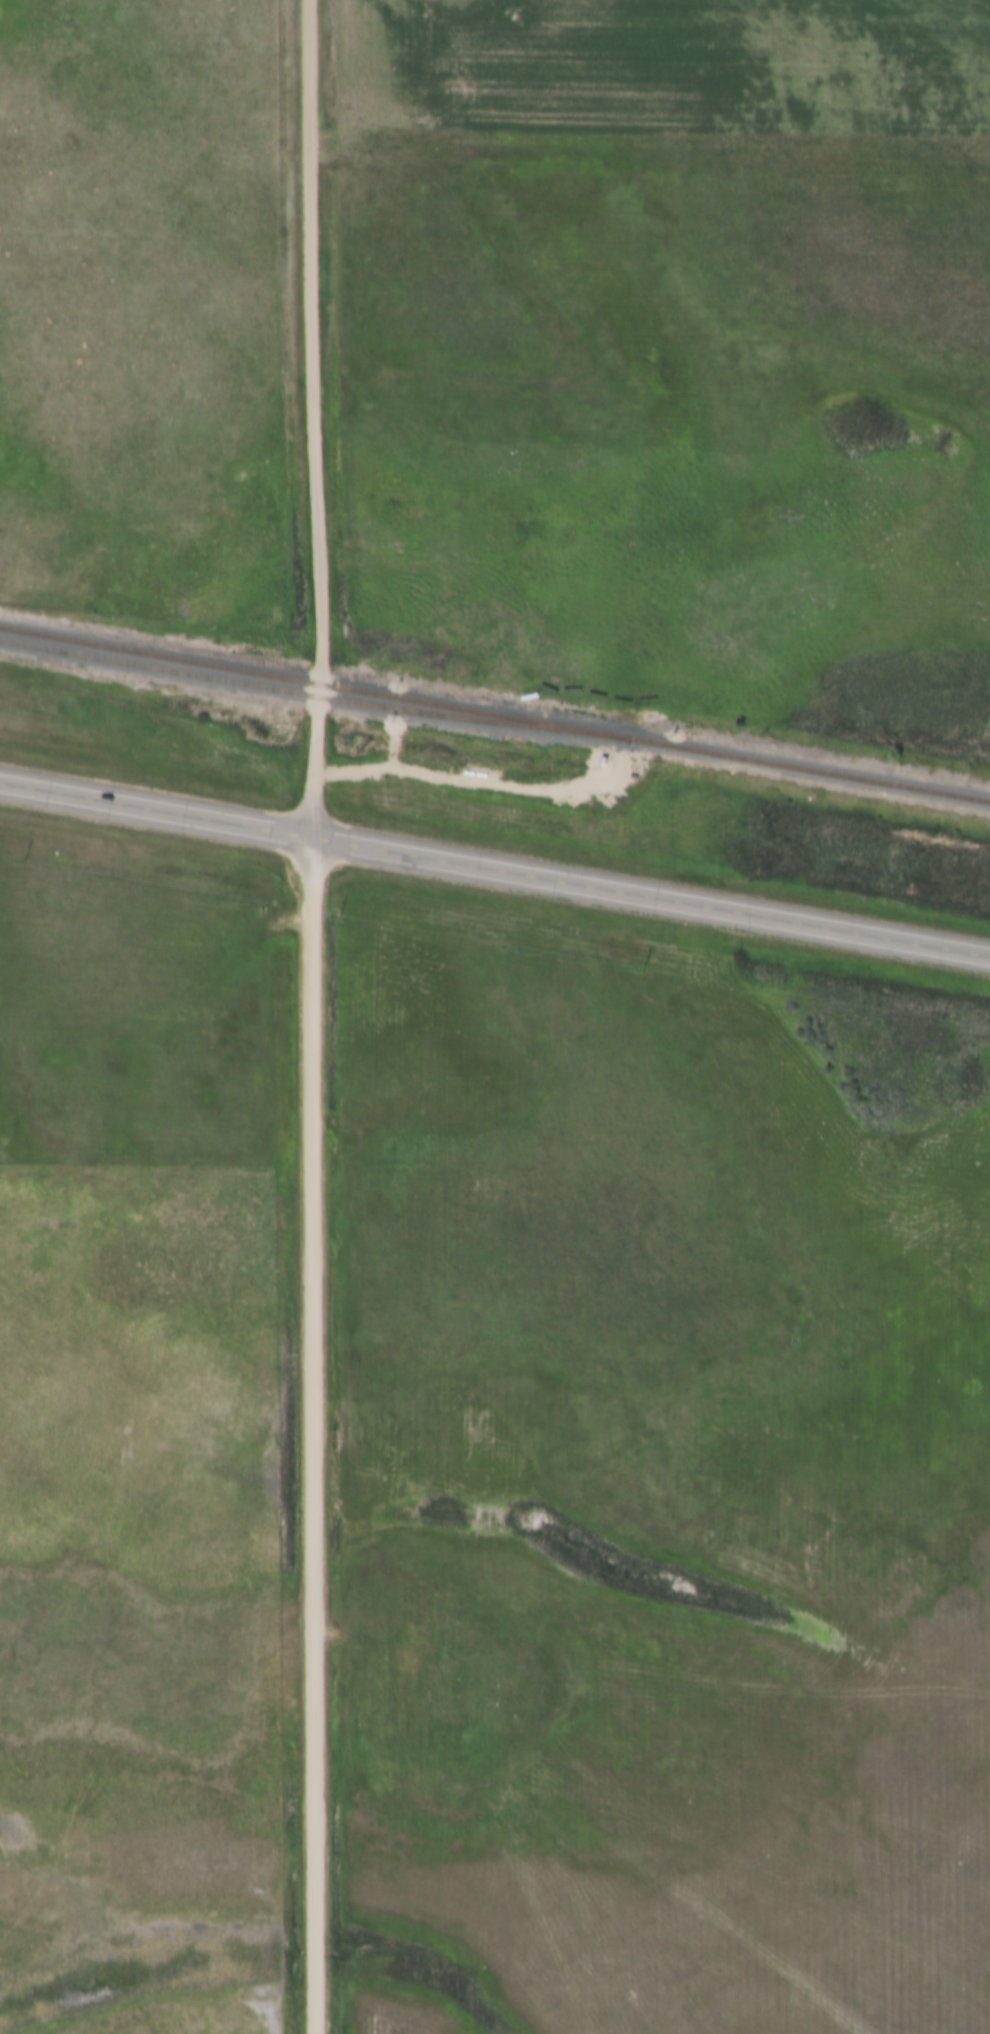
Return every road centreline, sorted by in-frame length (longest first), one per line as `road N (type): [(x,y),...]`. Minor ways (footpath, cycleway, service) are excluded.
road 1 (residential): [(308,0),(308,268),(323,645),(311,897),(314,2033)]
road 2 (primary): [(0,782),(989,955)]

